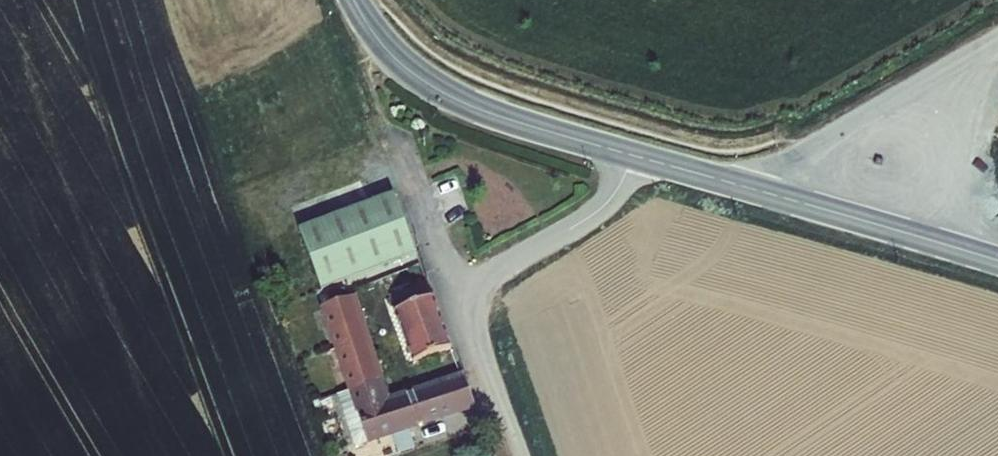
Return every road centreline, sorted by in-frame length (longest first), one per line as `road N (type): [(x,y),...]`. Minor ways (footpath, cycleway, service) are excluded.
road 1 (secondary): [(632,155),(442,95),(396,59),(352,0)]
road 2 (secondary): [(875,223),(632,155)]
road 3 (unclassified): [(997,36),(958,66),(919,111),(875,223)]
road 4 (unclassified): [(632,155),(618,190),(593,218),(463,299)]
road 5 (unclassified): [(463,299),(400,144)]
road 6 (unclassified): [(463,299),(522,455)]
road 7 (secondary): [(997,261),(875,223)]

